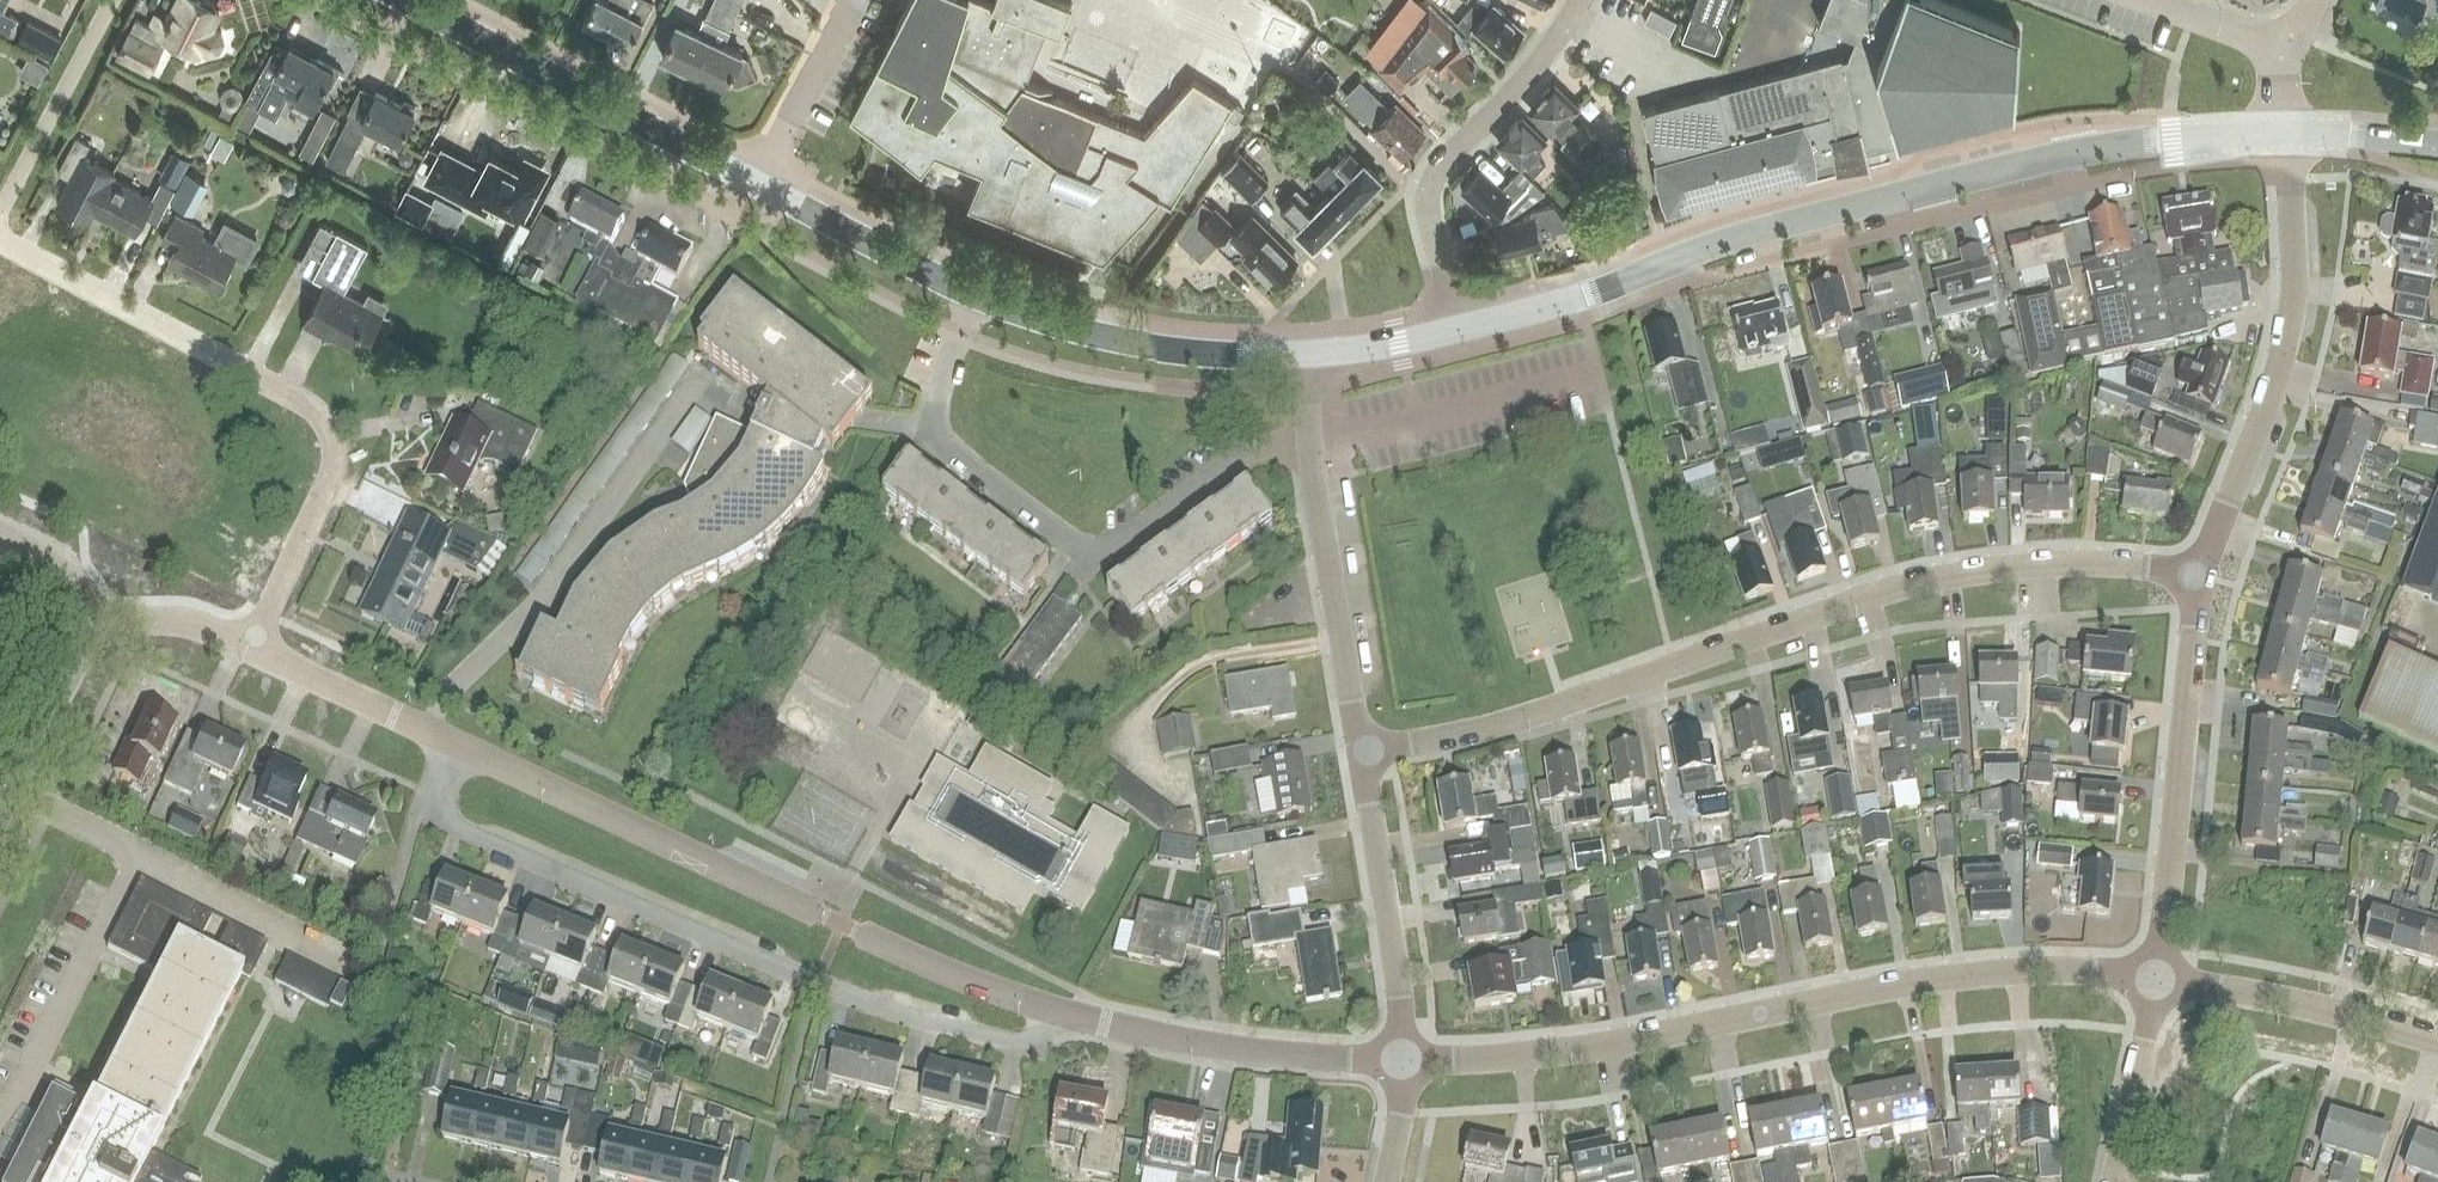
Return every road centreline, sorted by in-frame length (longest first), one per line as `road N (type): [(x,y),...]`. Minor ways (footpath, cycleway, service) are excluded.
road 1 (residential): [(2200,573),(2104,559),(2032,561),(1917,580),(1479,733),(1358,751)]
road 2 (residential): [(2157,978),(2020,970),(1944,978),(1614,1042),(1403,1061)]
road 3 (residential): [(452,742),(434,797),(454,826),(915,1018),(1026,1046),(1055,1010)]
road 4 (secondary): [(2173,138),(2099,147),(1741,236),(1595,294),(1458,328)]
road 5 (residential): [(1055,1010),(945,972),(452,742)]
road 6 (residential): [(0,242),(293,396),(327,427),(333,471),(249,647)]
road 7 (residential): [(1310,442),(1249,450),(1111,548),(1075,547),(944,440),(935,414),(976,295)]
road 8 (residential): [(2200,573),(2278,370),(2293,291),(2280,132)]
road 9 (residential): [(2157,978),(2200,573)]
road 10 (secondary): [(758,185),(408,0)]
road 11 (residential): [(1458,328),(1428,224),(1429,191),(1446,163),(1542,60),(1577,0)]
road 12 (residential): [(1403,1061),(1255,1052),(1055,1010)]
road 13 (secondary): [(1305,352),(1160,348),(976,295)]
road 14 (residential): [(1403,1061),(1396,963),(1358,751)]
road 15 (residential): [(1358,751),(1310,442)]
road 16 (residential): [(2437,1040),(2354,1015),(2157,978)]
road 17 (secondary): [(976,295),(758,185)]
road 18 (residential): [(452,742),(249,647)]
road 19 (residential): [(0,814),(99,621)]
road 20 (unclassified): [(758,185),(857,0)]
road 21 (residential): [(2112,1181),(2157,978)]
road 22 (secondary): [(2437,147),(2280,132)]
road 23 (residential): [(249,647),(176,619),(99,621)]
road 24 (secondary): [(1458,328),(1305,352)]
road 25 (unclassified): [(2280,52),(2139,0)]
road 26 (residential): [(99,621),(65,566),(0,532)]
road 27 (residential): [(1385,1181),(1403,1061)]

